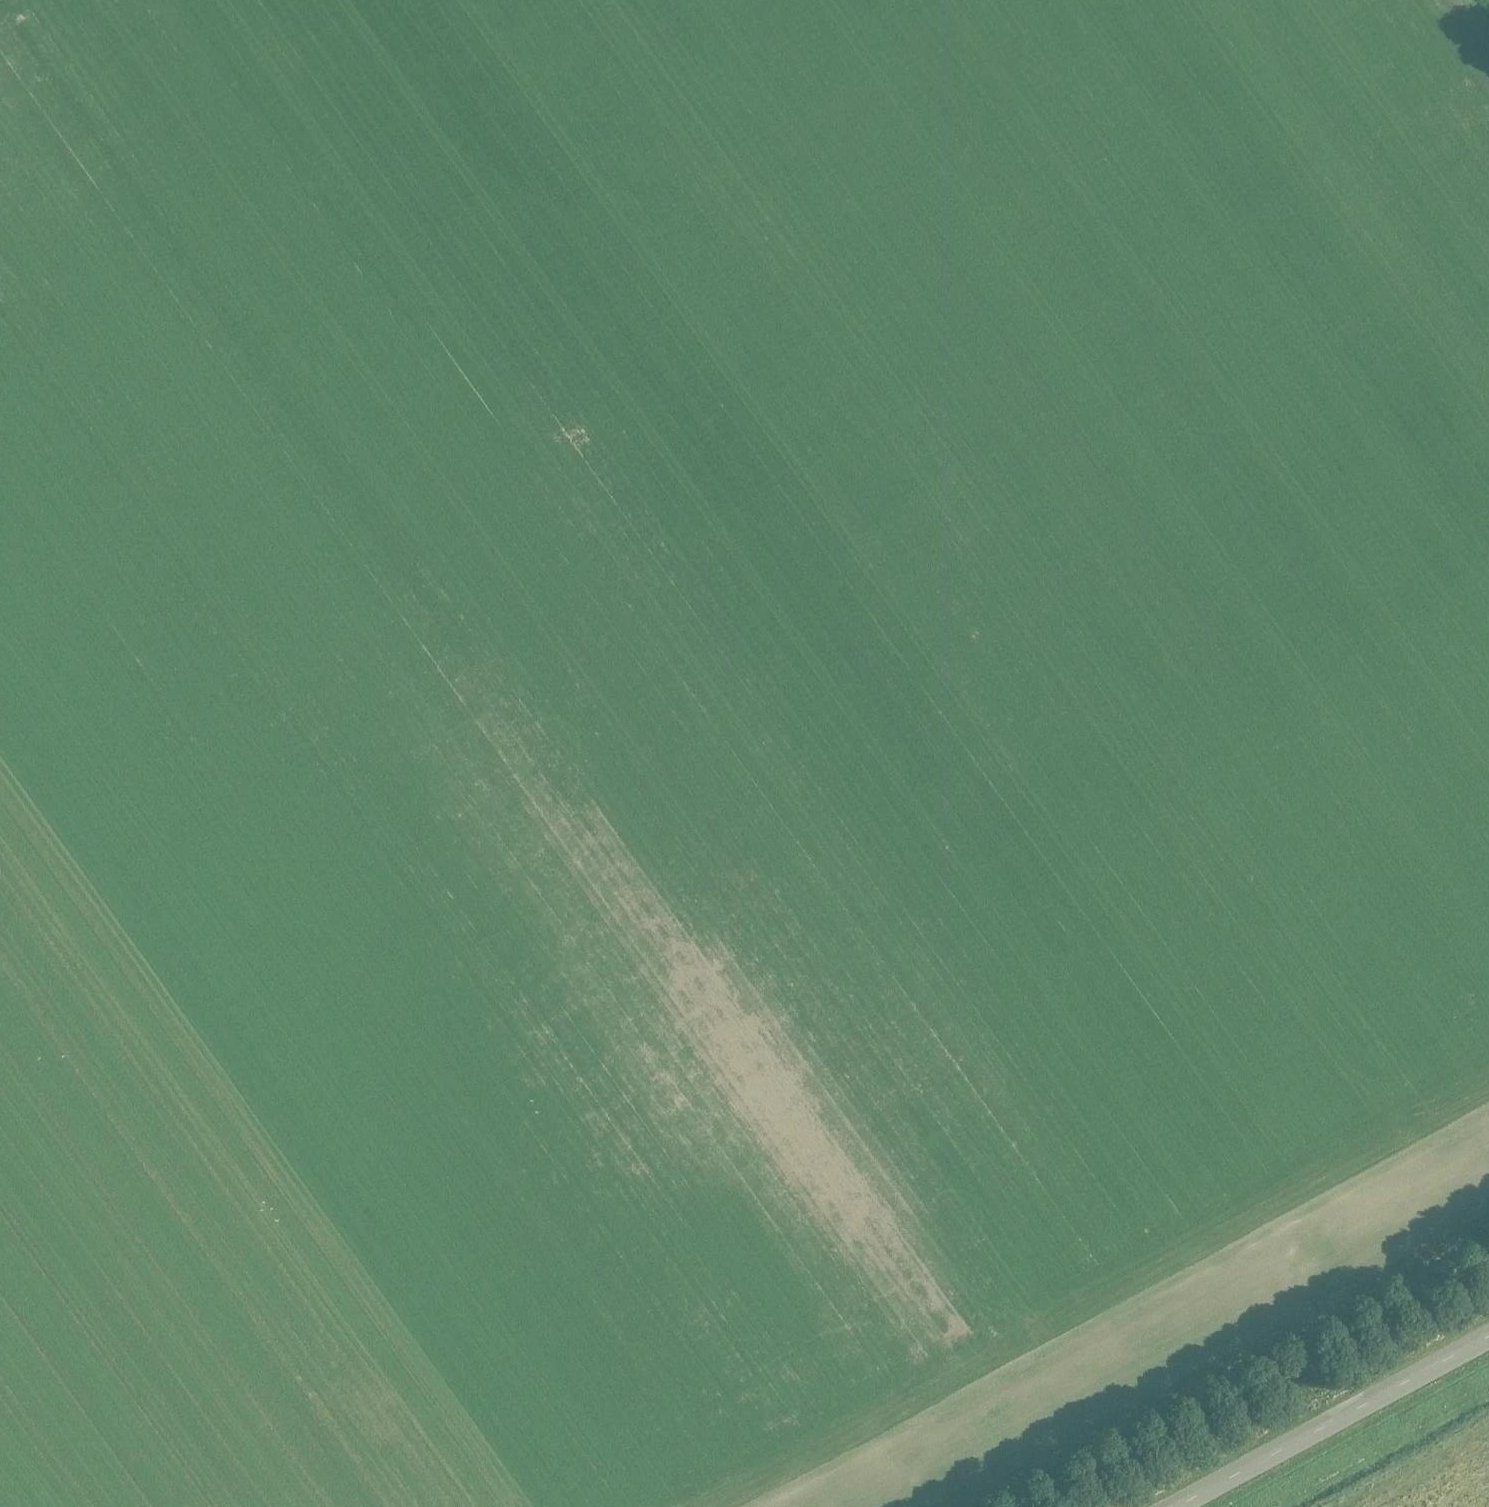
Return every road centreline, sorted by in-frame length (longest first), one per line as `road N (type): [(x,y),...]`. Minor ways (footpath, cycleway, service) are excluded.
road 1 (unclassified): [(1174,1506),(1488,1335)]

